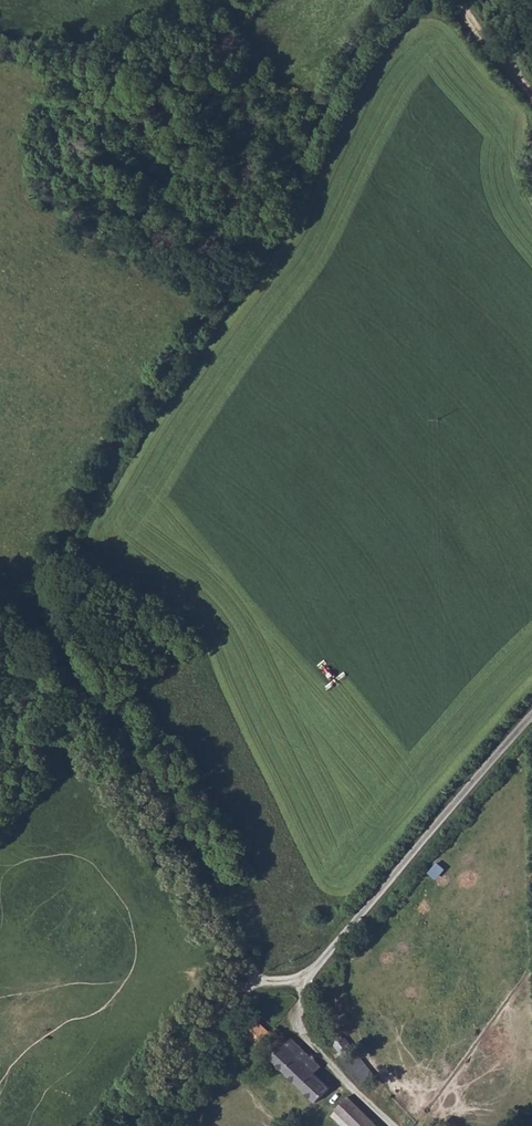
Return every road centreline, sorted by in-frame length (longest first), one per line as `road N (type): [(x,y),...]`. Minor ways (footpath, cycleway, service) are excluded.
road 1 (track): [(418,0),(329,103),(272,233),(157,392),(69,534),(55,584),(55,622),(70,654),(169,801),(246,943),(259,985)]
road 2 (unclassified): [(303,984),(531,713)]
road 3 (track): [(259,985),(303,984),(307,1034),(394,1125)]
road 4 (track): [(259,985),(216,1020),(135,1125)]

